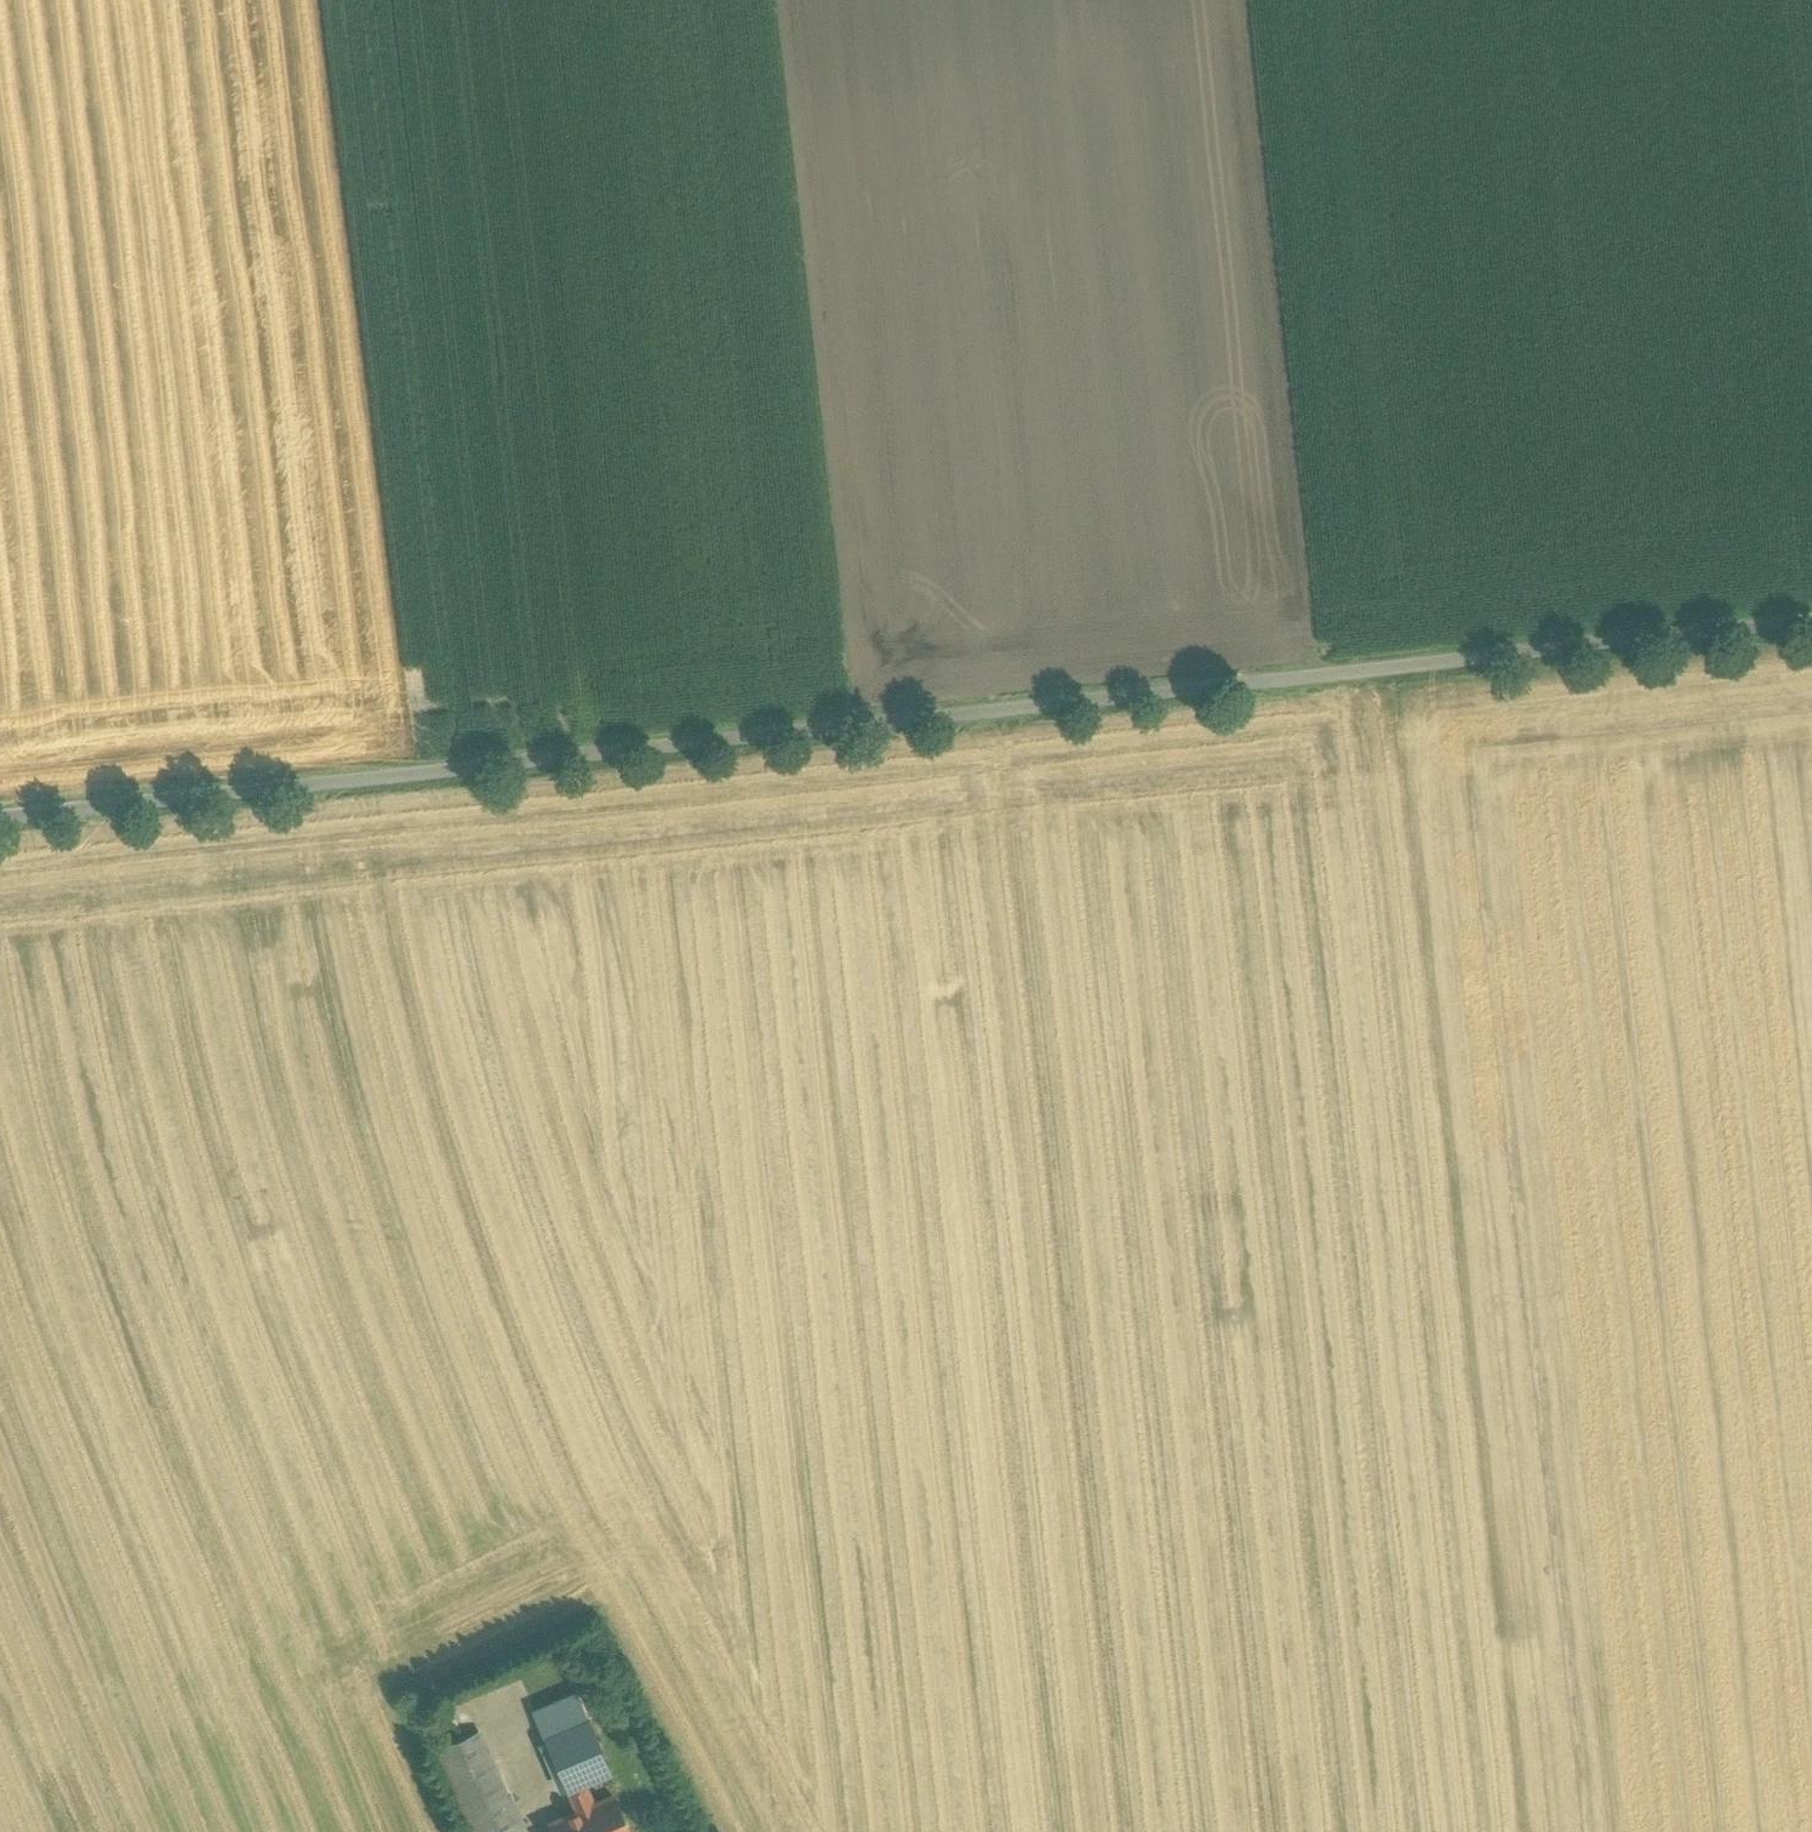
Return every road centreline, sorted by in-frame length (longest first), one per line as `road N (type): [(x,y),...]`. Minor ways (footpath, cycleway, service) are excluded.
road 1 (unclassified): [(1811,627),(0,823)]

